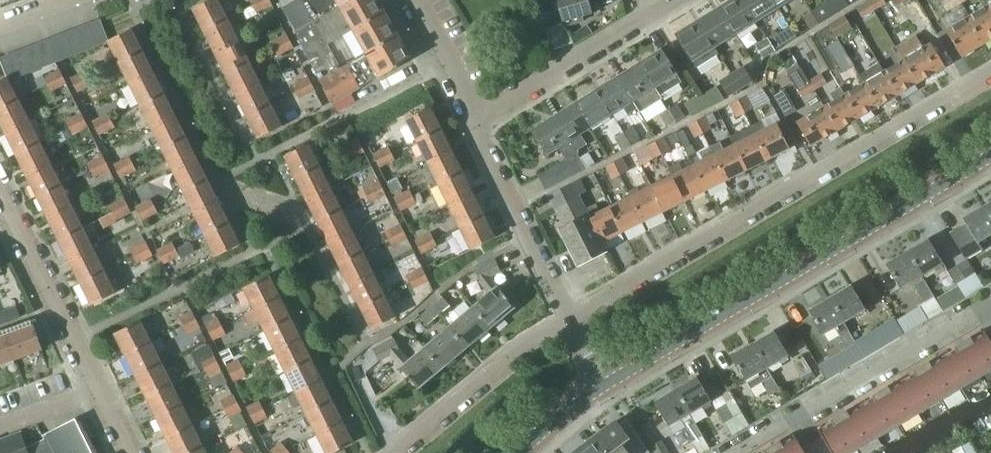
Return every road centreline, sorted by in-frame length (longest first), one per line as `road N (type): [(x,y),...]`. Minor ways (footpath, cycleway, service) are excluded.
road 1 (residential): [(571,319),(990,72)]
road 2 (tertiary): [(610,385),(990,157)]
road 3 (residential): [(990,302),(737,452)]
road 4 (residential): [(476,125),(679,0)]
road 5 (residential): [(392,452),(529,341),(571,319)]
road 6 (residential): [(100,387),(0,188)]
road 7 (residential): [(571,319),(476,125)]
road 8 (residential): [(476,125),(414,0)]

